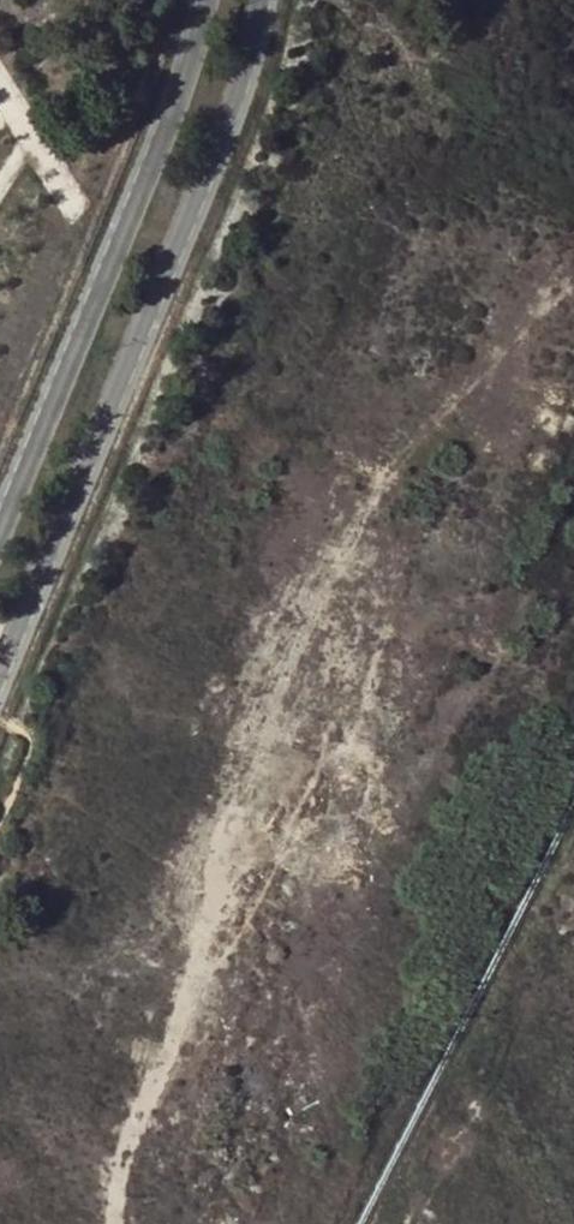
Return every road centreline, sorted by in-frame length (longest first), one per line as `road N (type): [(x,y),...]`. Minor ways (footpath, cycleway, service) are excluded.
road 1 (tertiary): [(0,676),(246,67),(262,0)]
road 2 (tertiary): [(205,0),(120,255),(0,546)]

